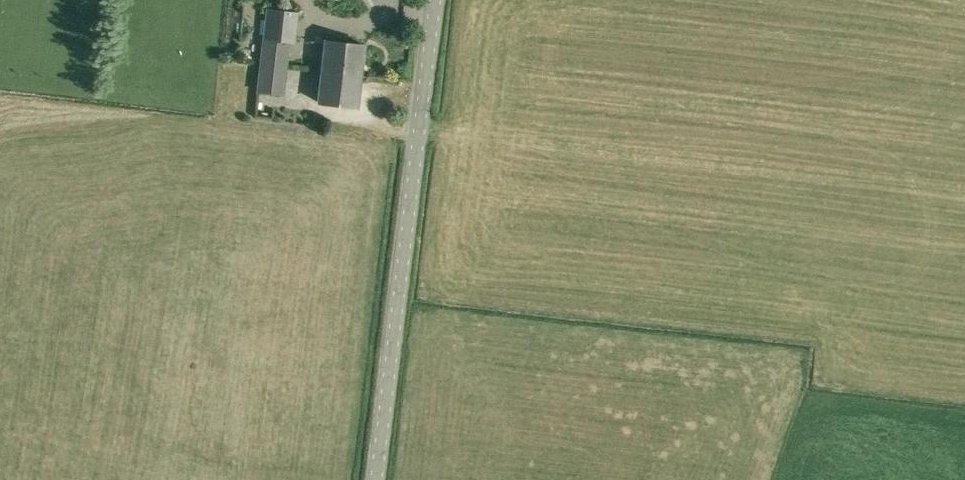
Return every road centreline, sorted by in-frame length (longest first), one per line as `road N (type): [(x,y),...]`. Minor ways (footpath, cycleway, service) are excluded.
road 1 (unclassified): [(376,479),(435,0)]

